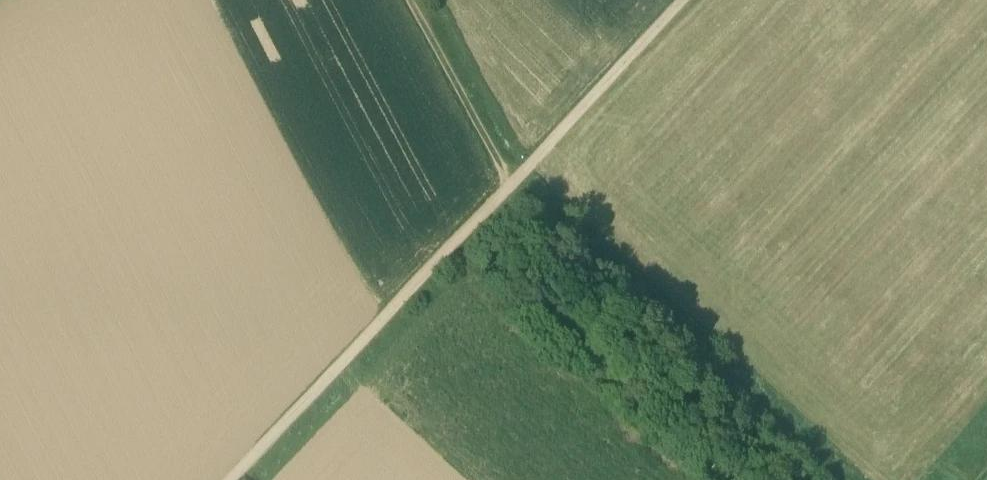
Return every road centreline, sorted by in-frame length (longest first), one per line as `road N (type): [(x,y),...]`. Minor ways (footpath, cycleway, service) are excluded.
road 1 (track): [(525,201),(832,479)]
road 2 (track): [(264,479),(525,201)]
road 3 (track): [(525,201),(715,0)]
road 4 (track): [(408,0),(506,181),(525,201)]

